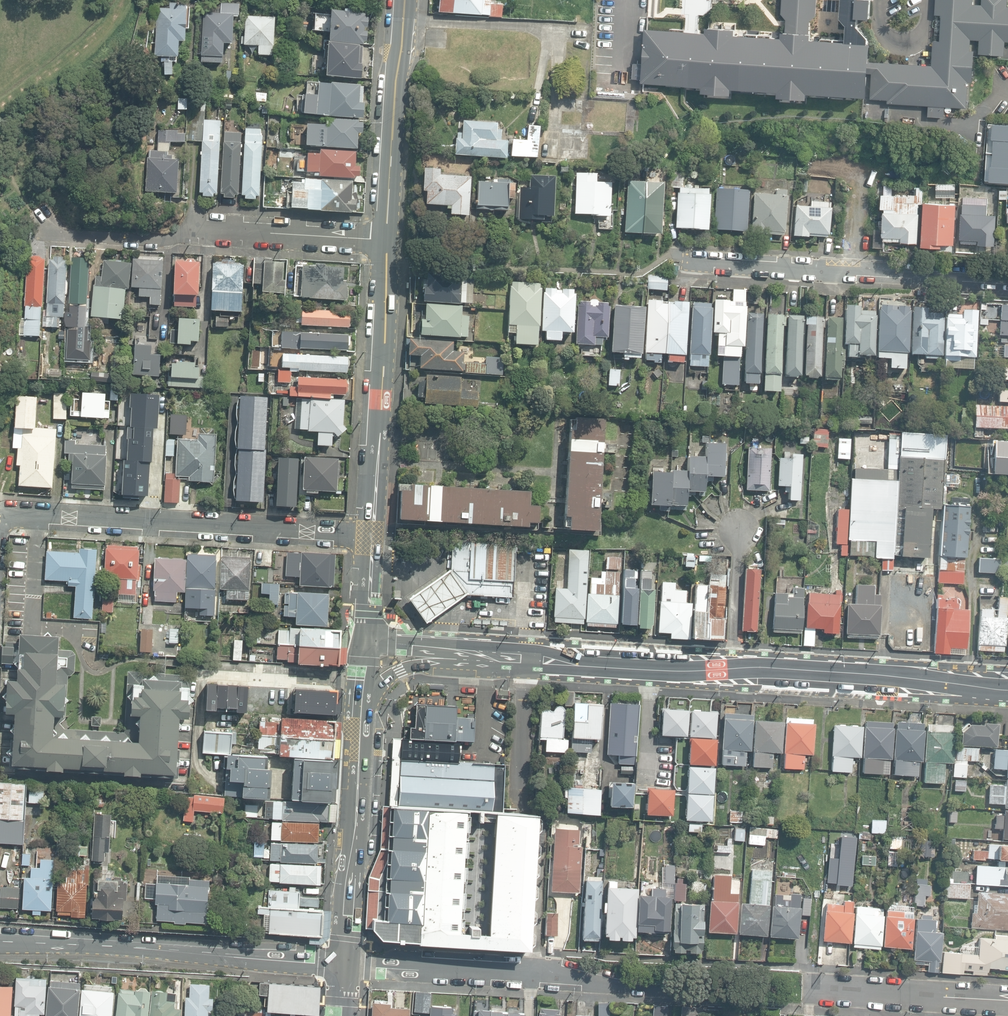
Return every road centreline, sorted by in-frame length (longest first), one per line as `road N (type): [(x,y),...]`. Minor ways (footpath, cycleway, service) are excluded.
road 1 (residential): [(0,526),(3,518),(58,519),(372,536)]
road 2 (residential): [(40,233),(135,239),(192,227),(387,238)]
road 3 (tertiary): [(0,942),(346,963)]
road 4 (residential): [(674,984),(346,963)]
road 5 (residential): [(1007,278),(683,263)]
road 6 (secondary): [(387,238),(372,536)]
road 7 (secondary): [(732,668),(1007,687)]
road 8 (secondary): [(458,650),(732,668)]
road 9 (secondary): [(363,704),(346,963)]
road 10 (secondary): [(405,0),(387,238)]
road 11 (residential): [(1007,1001),(812,988)]
road 12 (residential): [(739,532),(732,668)]

